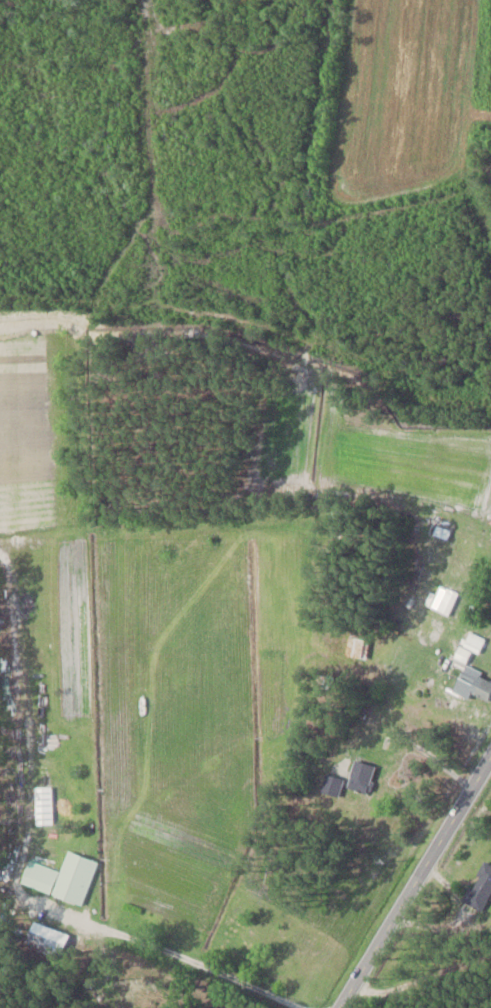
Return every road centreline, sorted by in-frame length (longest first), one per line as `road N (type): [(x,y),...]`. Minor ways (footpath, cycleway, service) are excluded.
road 1 (tertiary): [(340,1007),(490,756)]

